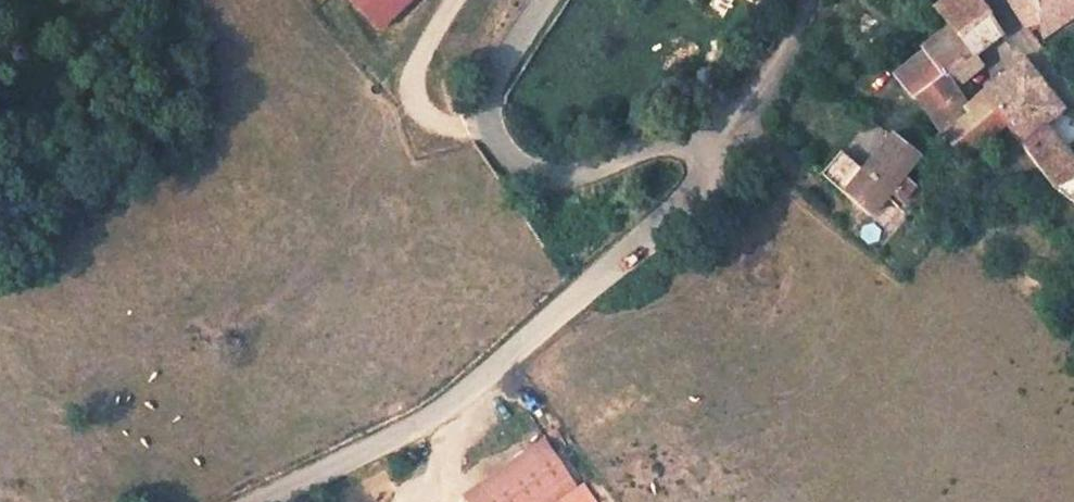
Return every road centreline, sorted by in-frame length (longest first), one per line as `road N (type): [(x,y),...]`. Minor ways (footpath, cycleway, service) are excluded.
road 1 (tertiary): [(257,501),(461,401),(522,354),(673,222),(704,184),(698,144)]
road 2 (tertiary): [(698,144),(593,177),(553,181),(520,170),(485,119),(491,78),(543,0)]
road 3 (residential): [(807,0),(783,53),(737,112),(698,144)]
road 4 (residential): [(1073,101),(992,0)]

